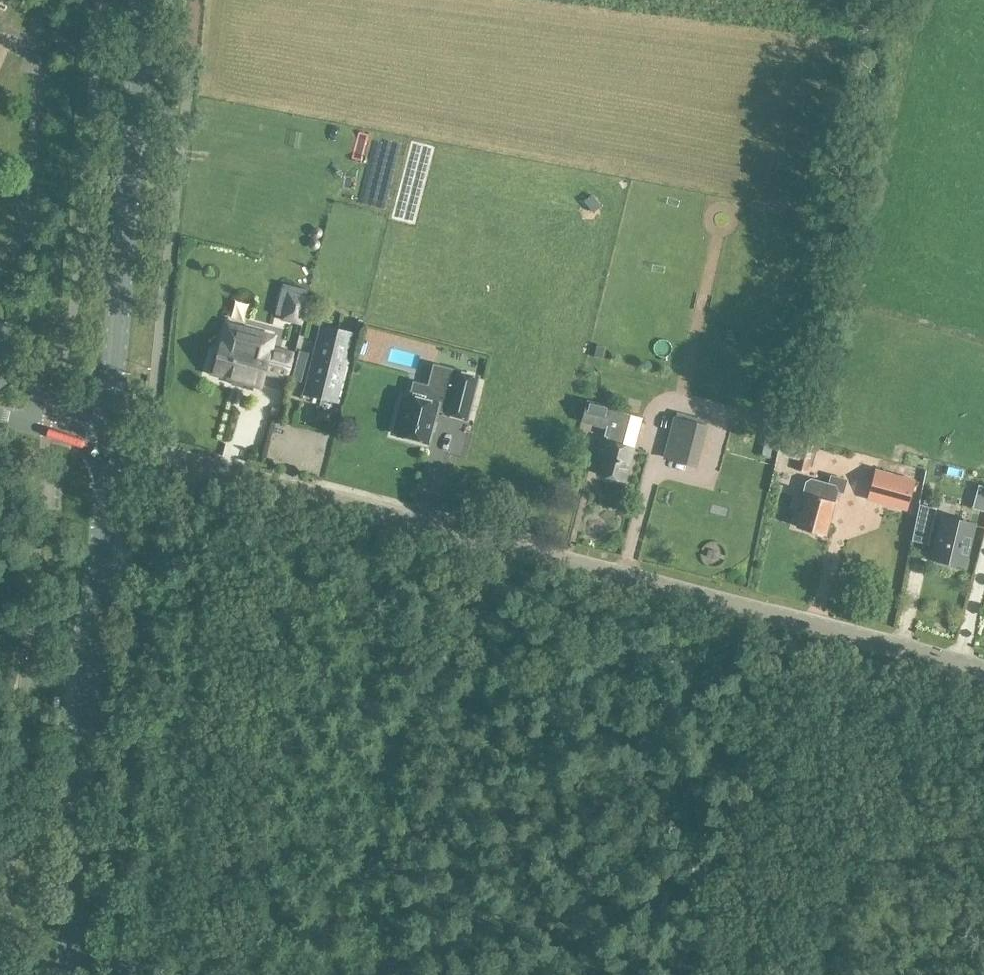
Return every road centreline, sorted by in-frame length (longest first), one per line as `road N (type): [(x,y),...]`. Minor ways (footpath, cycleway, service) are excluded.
road 1 (unclassified): [(983,669),(109,441)]
road 2 (secondary): [(66,974),(109,441)]
road 3 (secondary): [(109,441),(147,0)]

